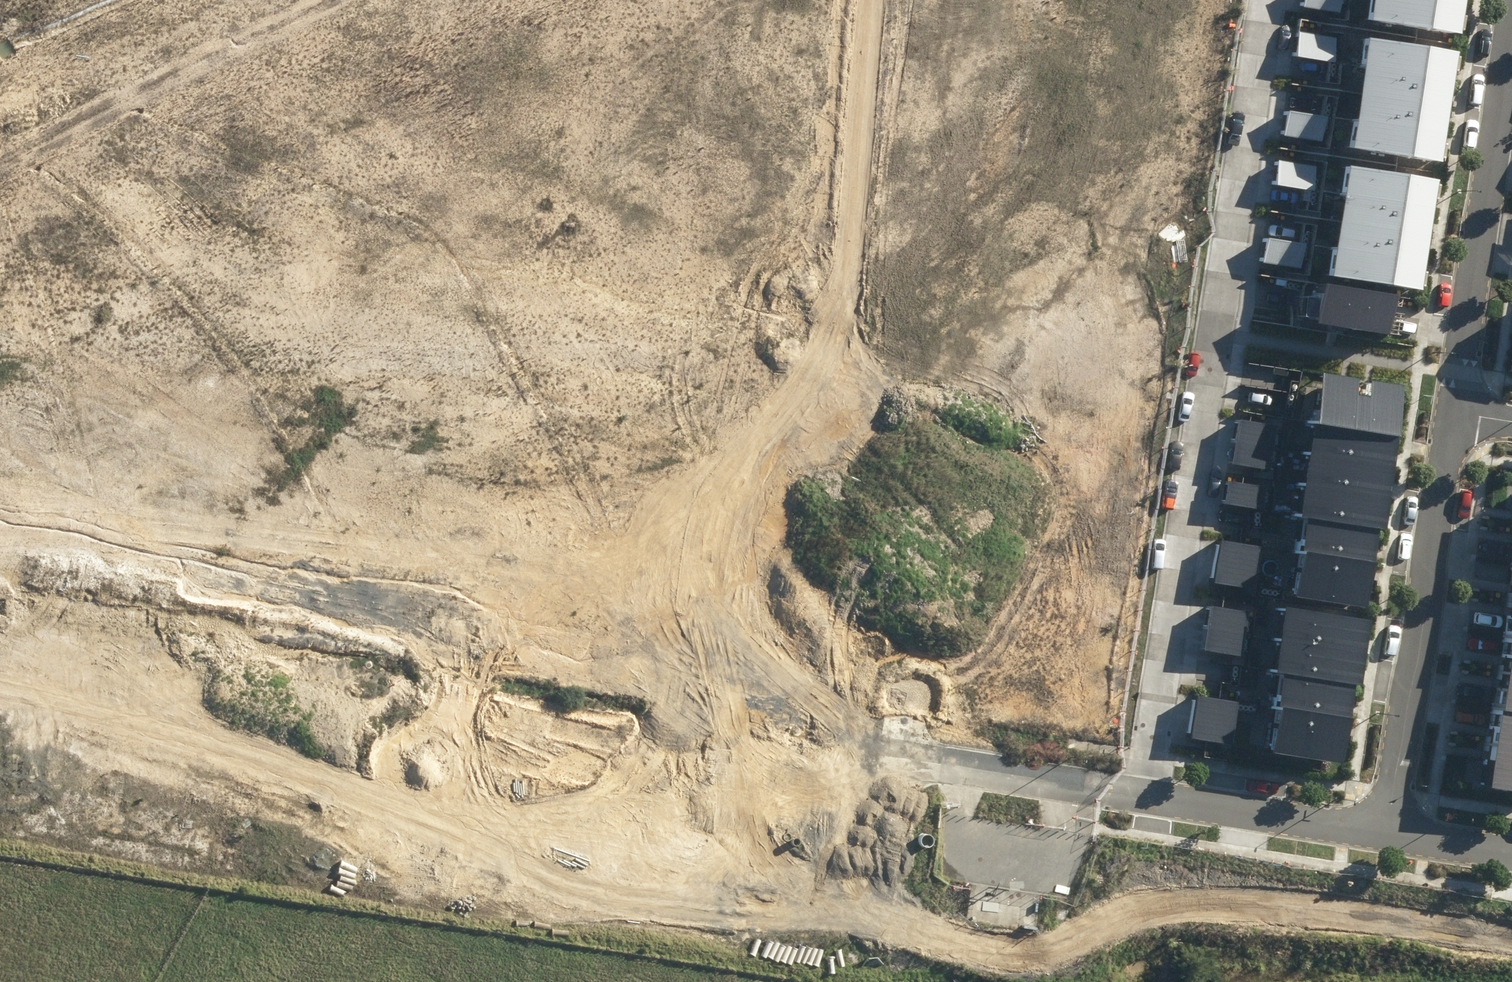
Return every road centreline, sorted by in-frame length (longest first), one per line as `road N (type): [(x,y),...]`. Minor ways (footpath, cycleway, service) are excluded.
road 1 (tertiary): [(855,943),(1004,0)]
road 2 (unknown): [(919,754),(433,665),(0,606)]
road 3 (residential): [(1267,0),(1142,795)]
road 4 (unknown): [(535,0),(433,665)]
road 5 (unknown): [(137,0),(38,613)]
road 6 (residential): [(1453,413),(1384,833)]
road 7 (residential): [(1511,31),(1453,413)]
road 8 (residential): [(1384,833),(1142,795)]
road 9 (residential): [(1142,795),(919,754)]
road 10 (residential): [(1511,854),(1384,833)]

